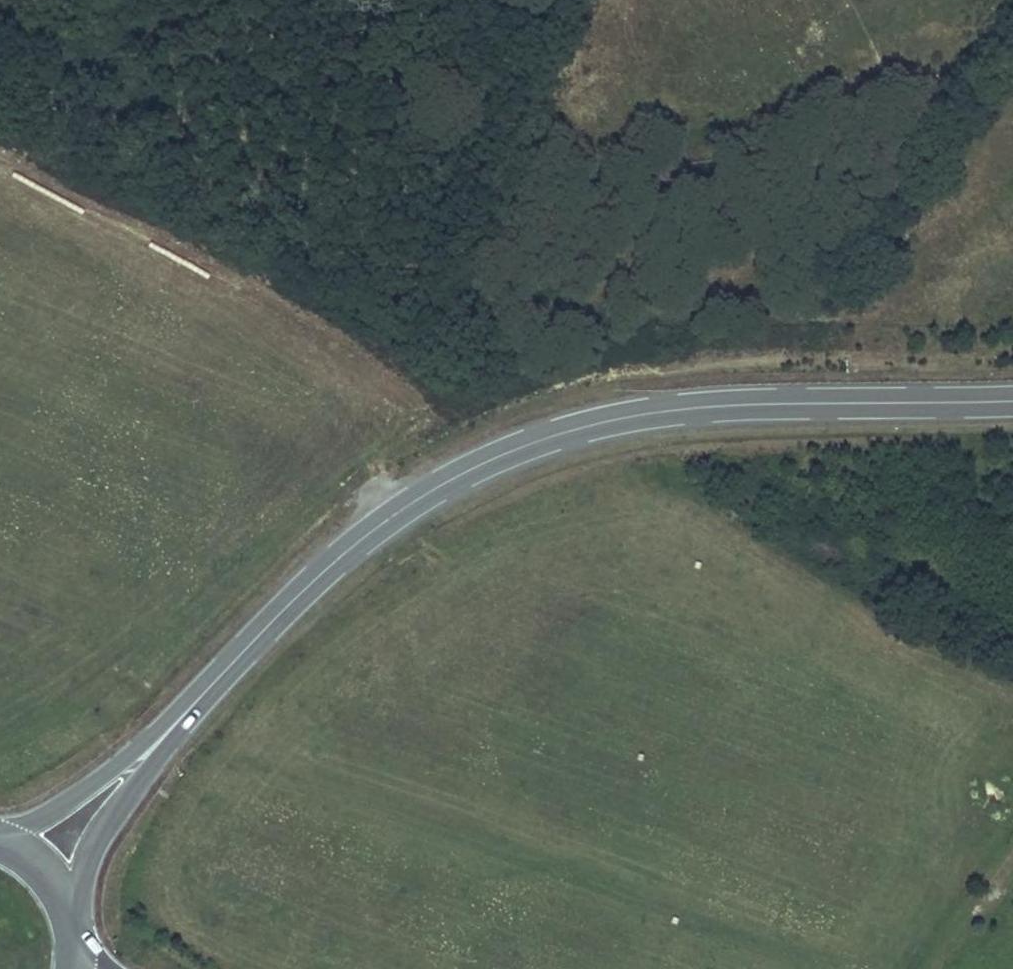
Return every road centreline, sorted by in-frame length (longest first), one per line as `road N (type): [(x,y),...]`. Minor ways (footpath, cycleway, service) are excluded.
road 1 (tertiary): [(1012,401),(711,404),(598,422),(508,450),(412,498),(328,566),(132,772)]
road 2 (tertiary): [(73,917),(97,837),(132,772)]
road 3 (tertiary): [(132,772),(105,778),(0,837)]

